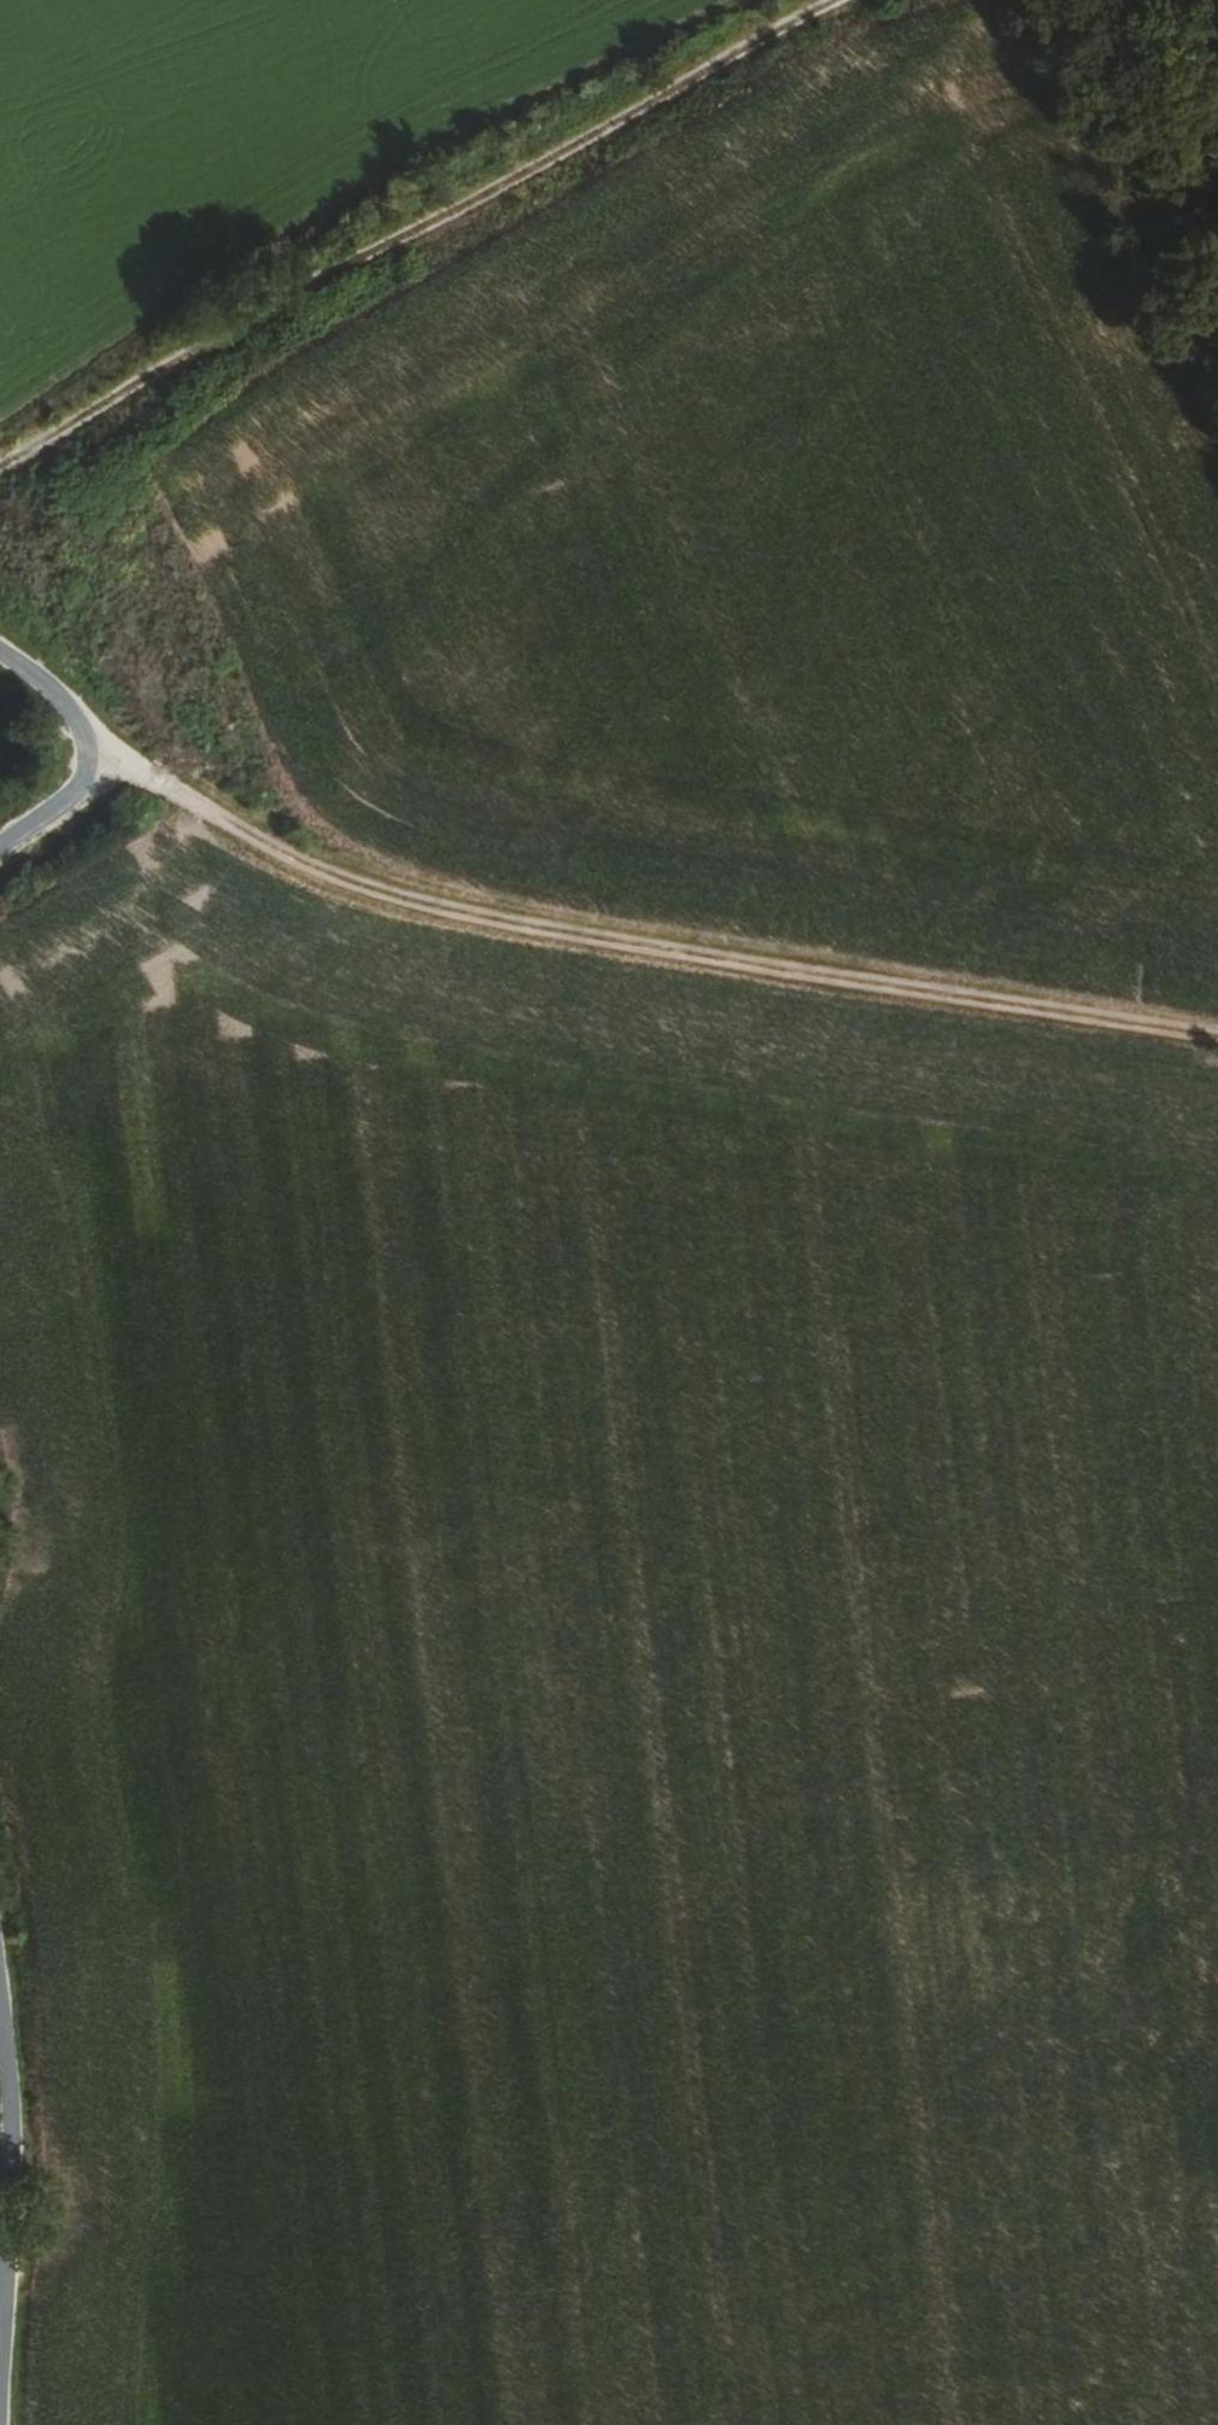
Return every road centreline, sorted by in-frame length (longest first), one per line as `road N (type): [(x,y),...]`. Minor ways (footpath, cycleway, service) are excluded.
road 1 (track): [(1217,1037),(563,932),(384,892),(295,860),(89,746)]
road 2 (track): [(0,465),(366,250),(851,0)]
road 3 (track): [(0,2004),(12,2119),(0,2376)]
road 4 (track): [(0,845),(71,797),(83,781),(89,746)]
road 5 (track): [(89,746),(56,693),(0,649)]

